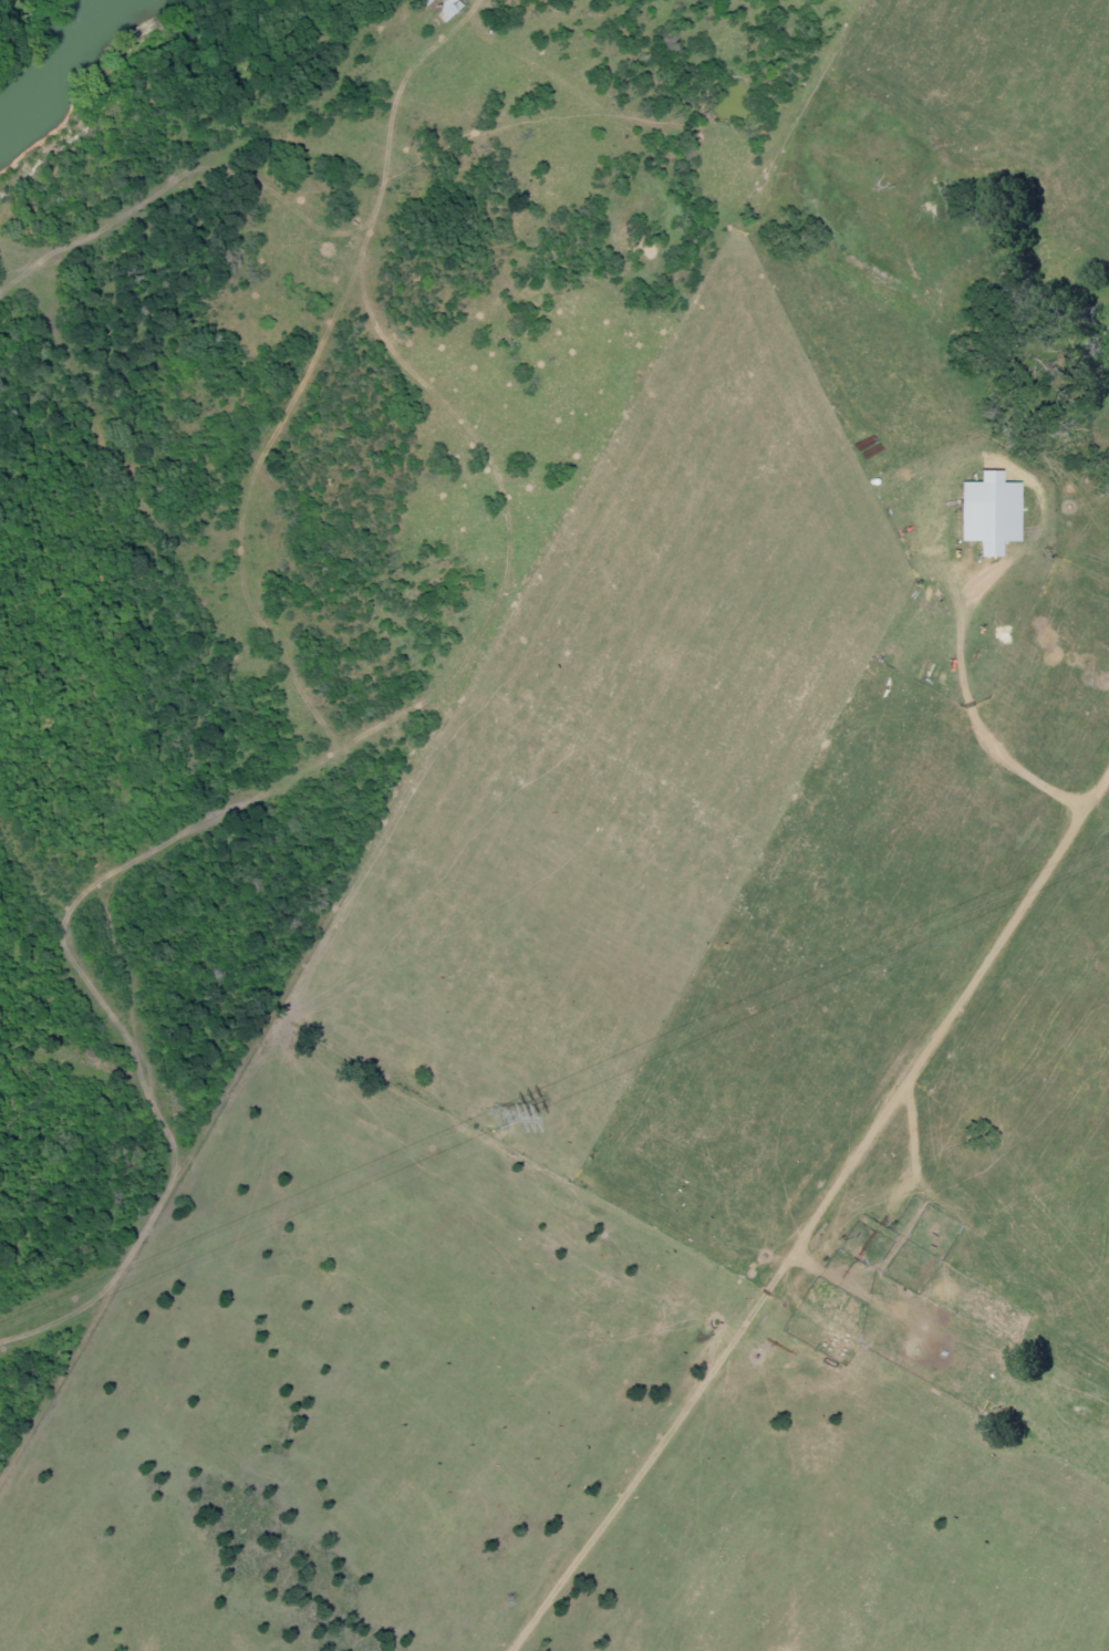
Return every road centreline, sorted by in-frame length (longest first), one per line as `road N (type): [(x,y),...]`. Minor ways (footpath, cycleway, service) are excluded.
road 1 (residential): [(1108,190),(1050,278),(1028,397),(915,694),(915,830),(937,911),(958,943)]
road 2 (residential): [(958,943),(953,1025),(851,1203),(840,1284),(889,1419),(889,1516),(823,1650)]
road 3 (residential): [(0,295),(178,180),(345,105),(438,0)]
road 4 (residential): [(958,943),(1013,916),(1108,761)]

